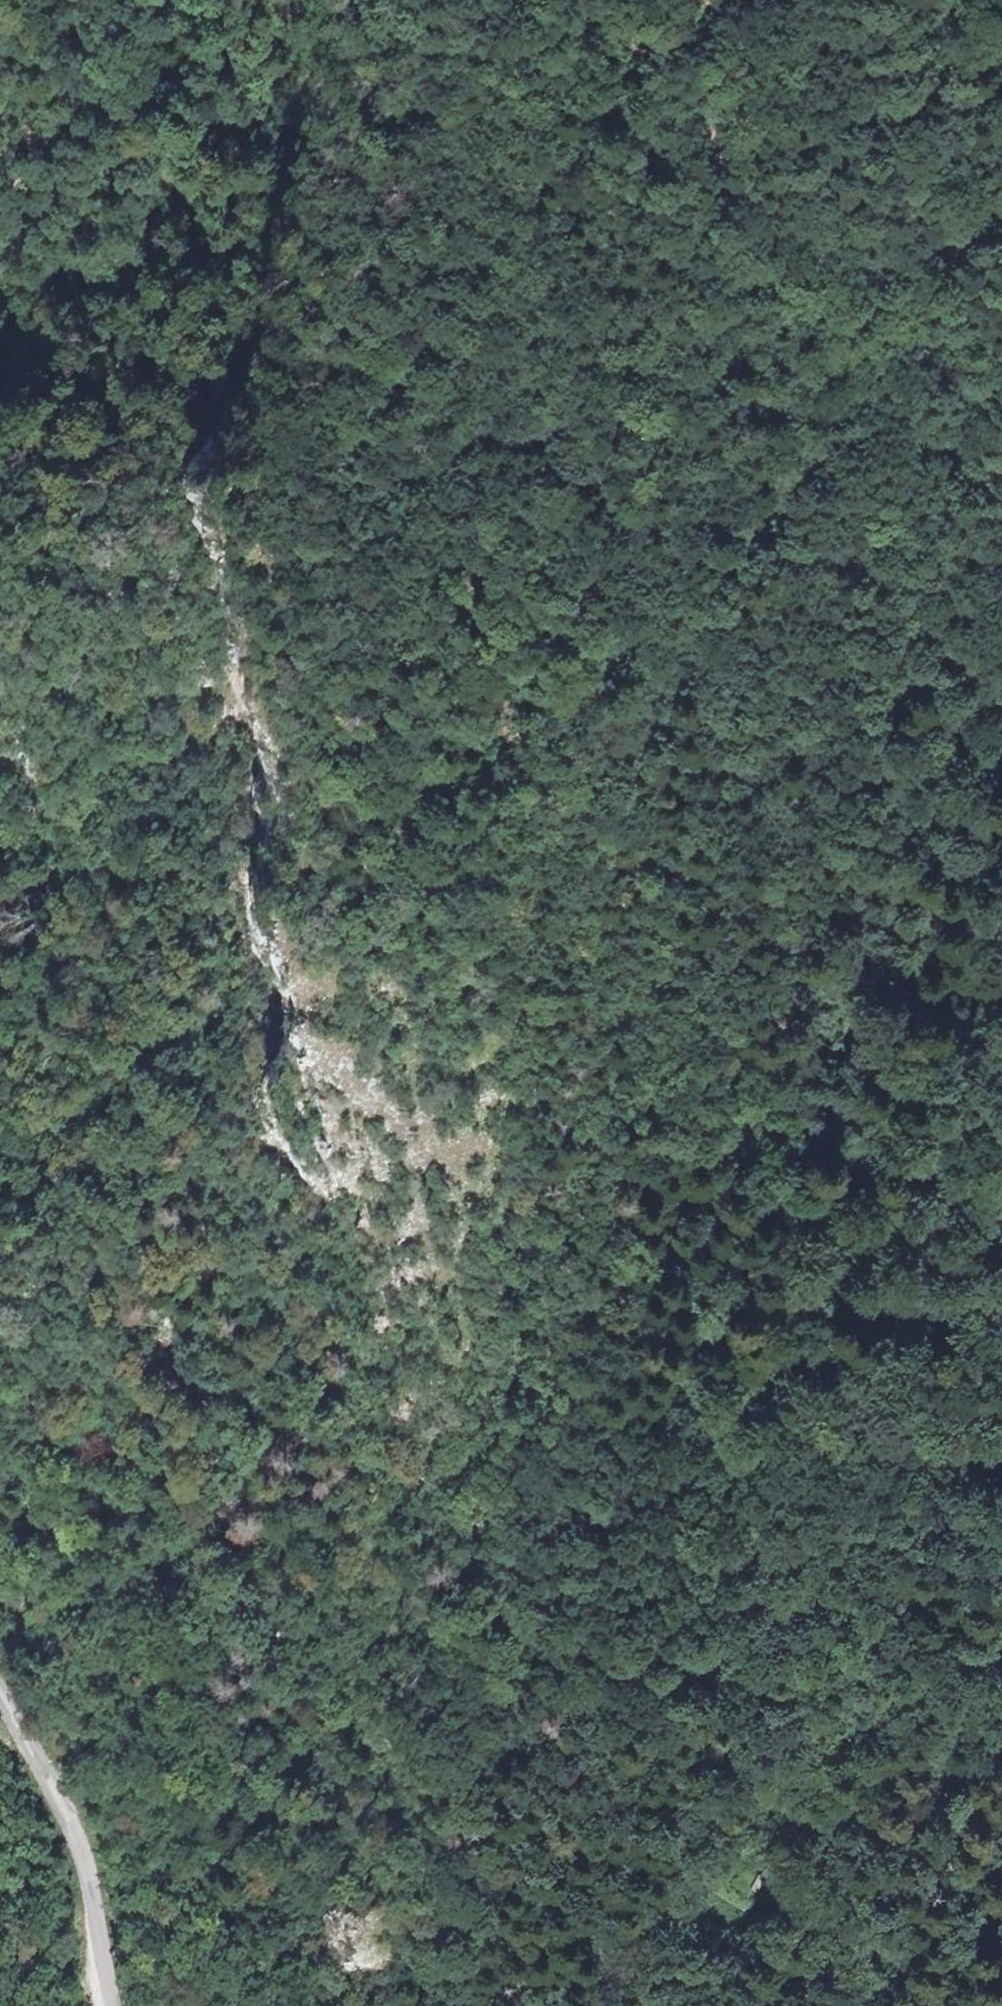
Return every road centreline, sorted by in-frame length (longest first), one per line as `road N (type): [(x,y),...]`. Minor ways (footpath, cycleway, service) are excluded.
road 1 (track): [(1001,1528),(944,1508),(879,1522),(828,1566),(813,1613),(816,1695),(870,2005)]
road 2 (unclassified): [(116,2005),(80,1837),(0,1683)]

